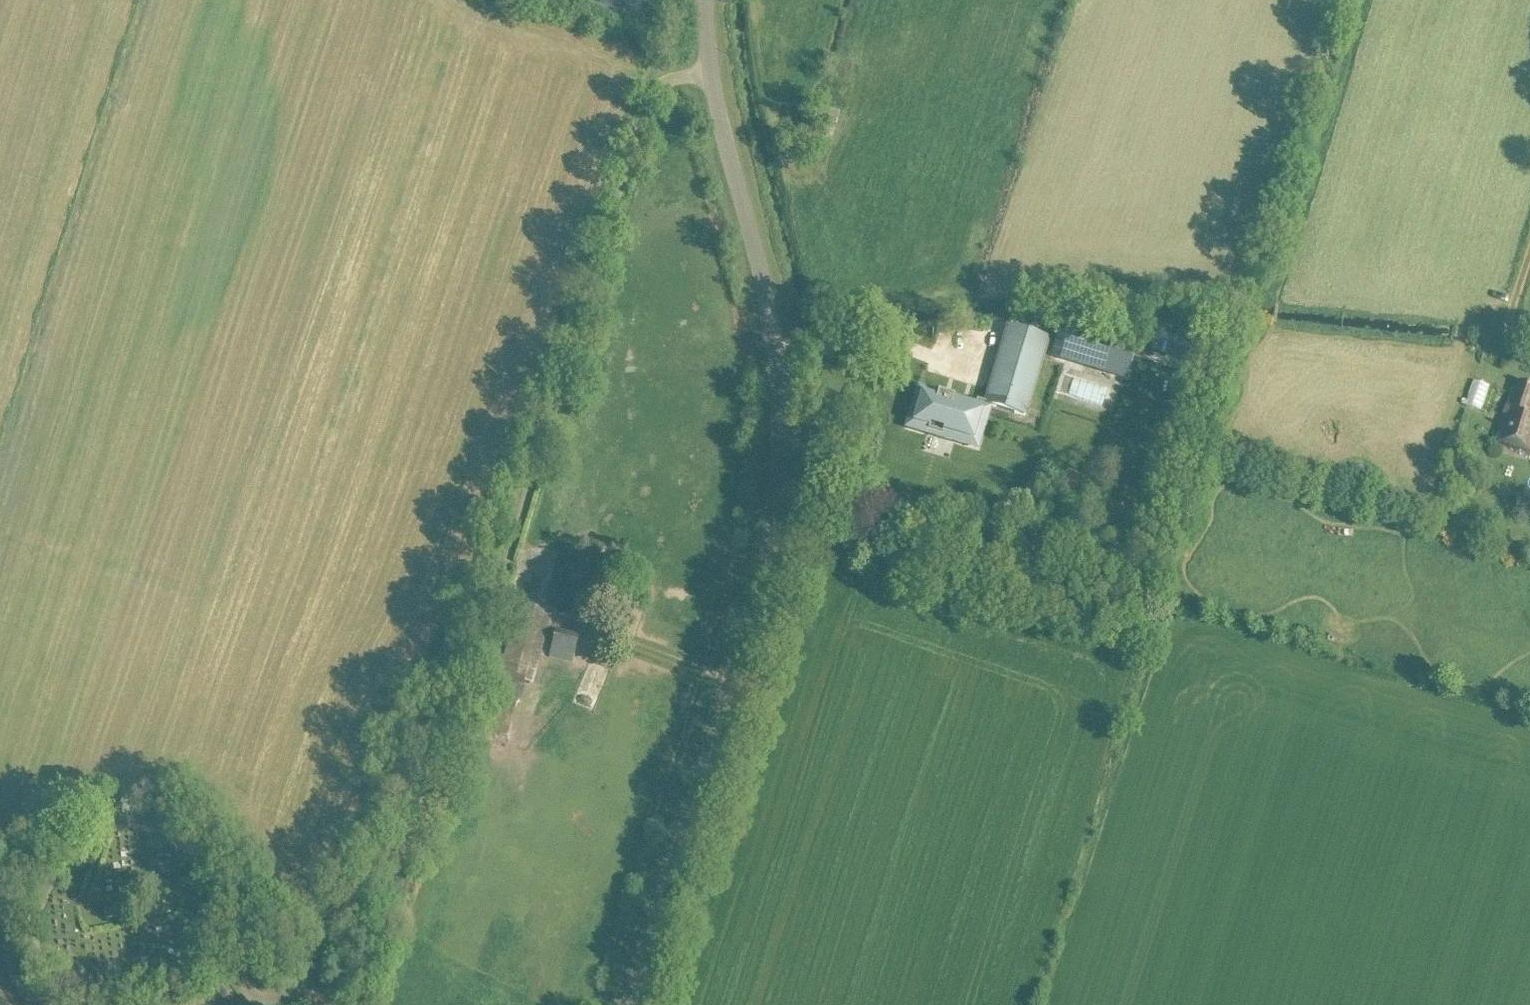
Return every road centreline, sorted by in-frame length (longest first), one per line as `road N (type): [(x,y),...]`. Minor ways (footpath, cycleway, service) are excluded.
road 1 (tertiary): [(627,1004),(734,681),(765,562),(777,475),(775,347),(719,117),(704,0)]

